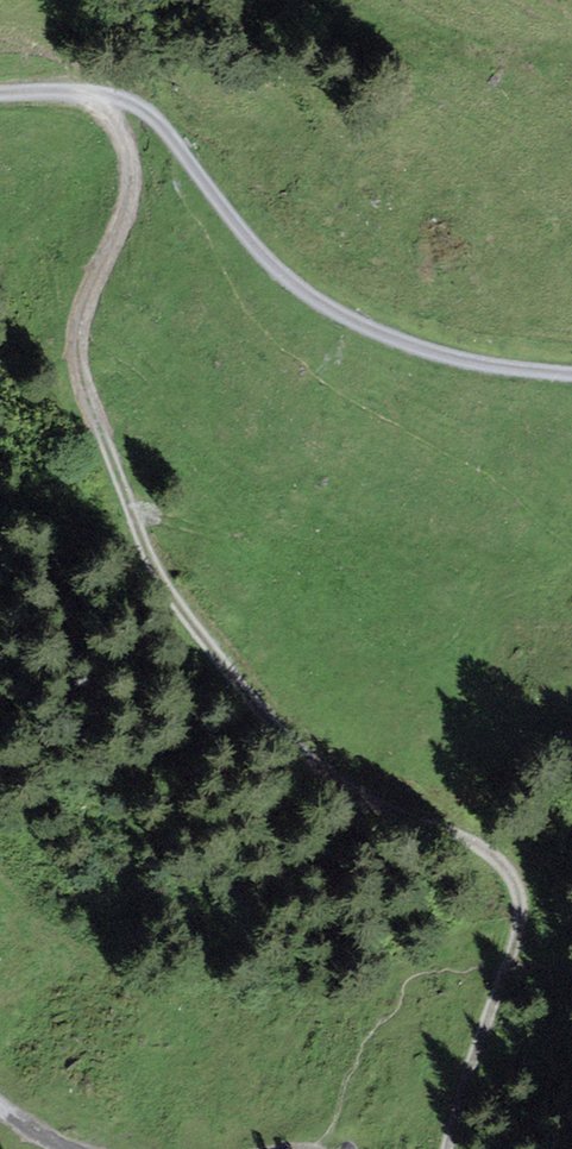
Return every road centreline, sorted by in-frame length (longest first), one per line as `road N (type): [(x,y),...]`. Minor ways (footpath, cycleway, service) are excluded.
road 1 (track): [(518,932),(519,901),(503,868),(431,814),(267,726),(135,526),(78,353),(130,171),(126,140),(93,93)]
road 2 (track): [(0,96),(93,93),(152,118),(216,207),(294,284),(387,340),(480,368),(571,379)]
road 3 (track): [(518,932),(447,1148)]

